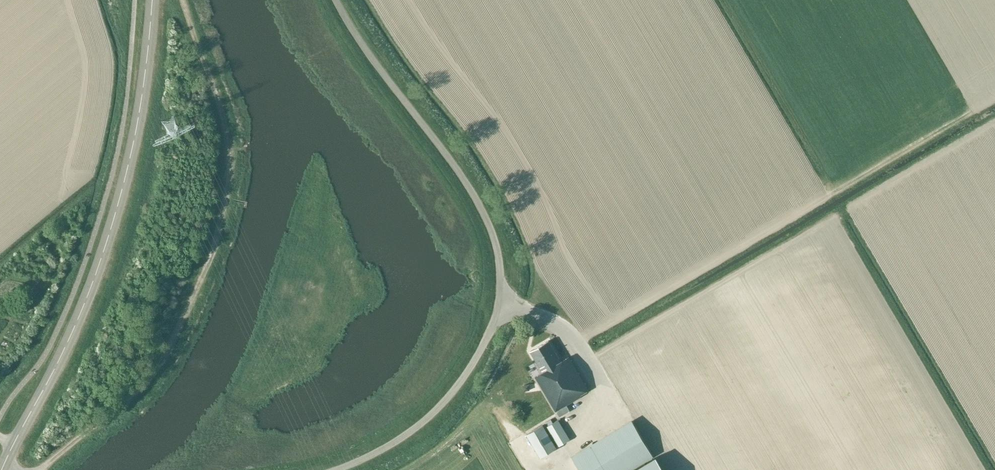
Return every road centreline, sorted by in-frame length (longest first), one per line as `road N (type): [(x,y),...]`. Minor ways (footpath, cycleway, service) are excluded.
road 1 (unclassified): [(336,469),(400,439),(454,389),(492,328),(500,273),(480,204),(336,0)]
road 2 (track): [(47,464),(114,414),(162,361),(219,231),(226,133),(183,0)]
road 3 (tertiary): [(151,0),(141,105),(112,230),(80,316),(2,469)]

